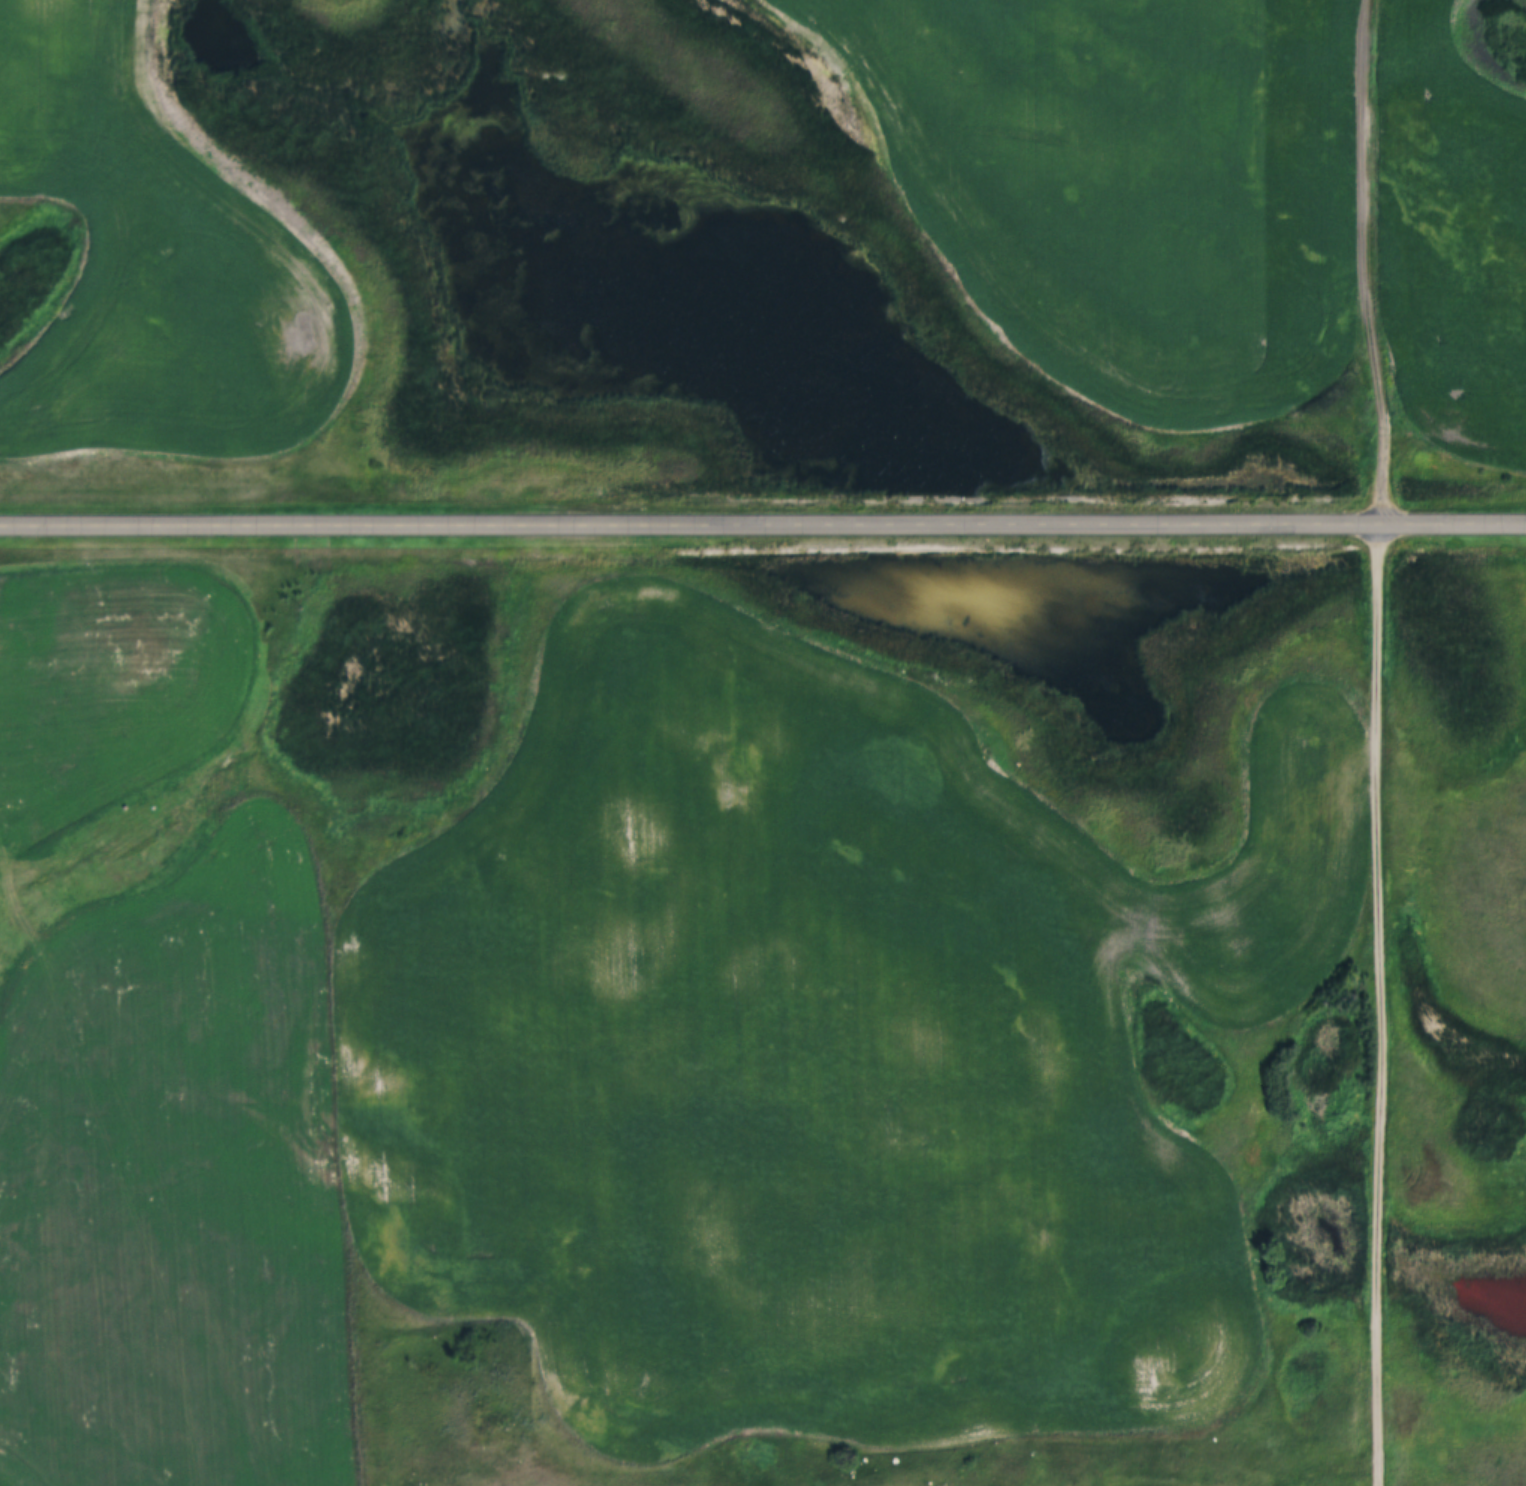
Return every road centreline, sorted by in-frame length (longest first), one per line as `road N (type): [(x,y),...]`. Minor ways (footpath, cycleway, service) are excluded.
road 1 (tertiary): [(1525,525),(0,524)]
road 2 (track): [(1378,1485),(1384,465),(1374,311),(1377,0)]

